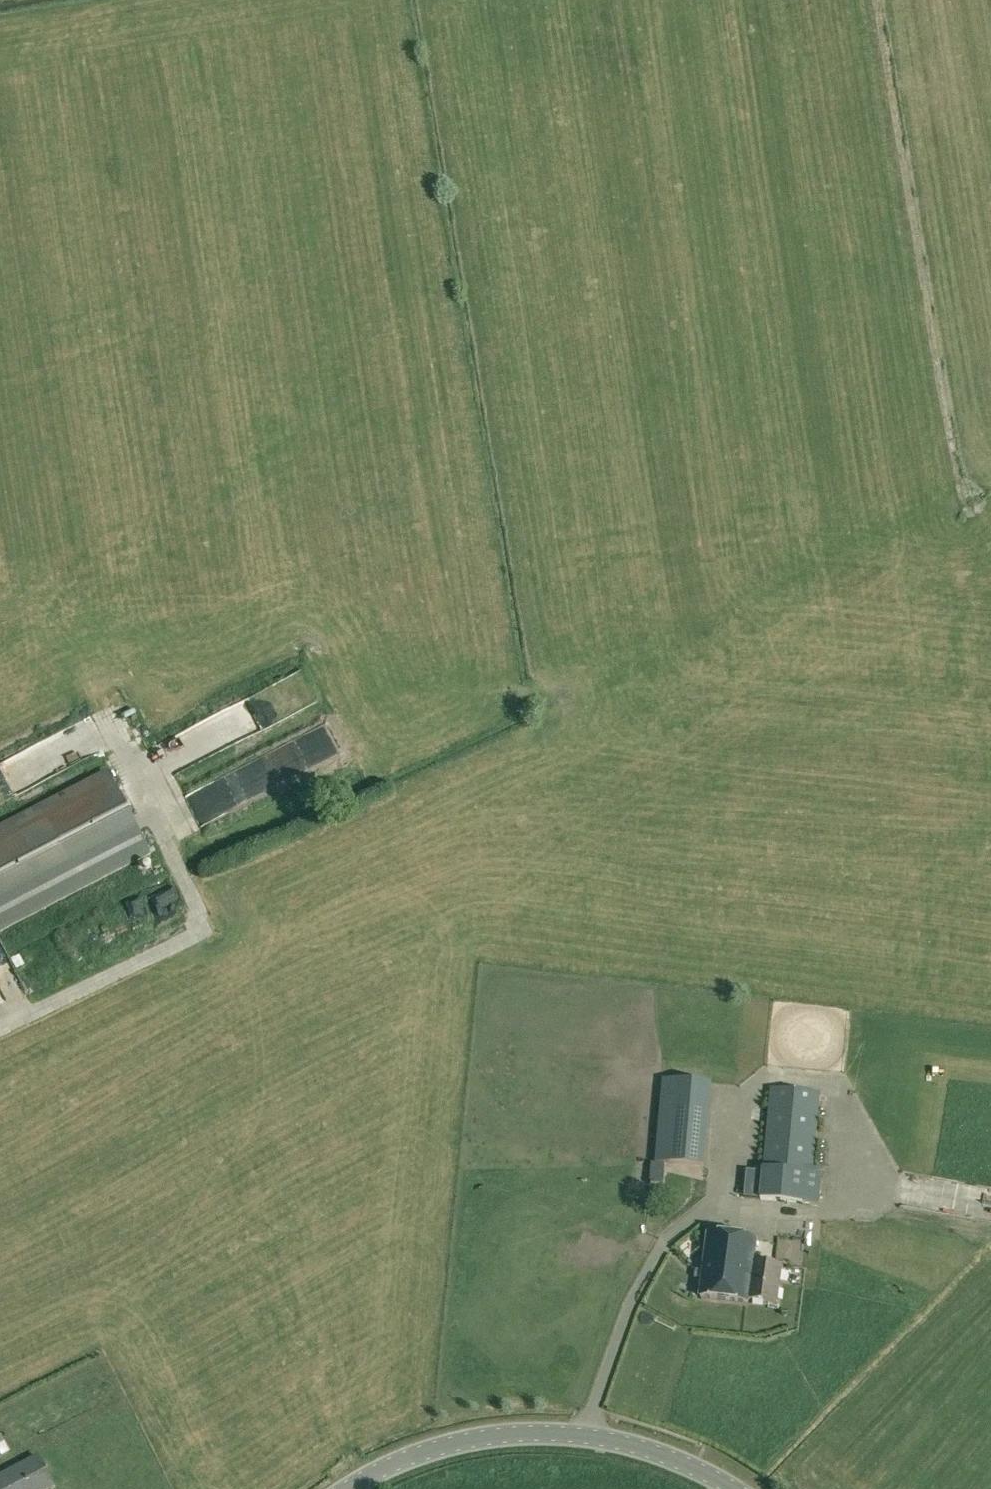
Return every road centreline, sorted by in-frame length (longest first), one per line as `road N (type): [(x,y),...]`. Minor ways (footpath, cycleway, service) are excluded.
road 1 (tertiary): [(738,1488),(647,1448),(586,1434),(502,1432),(406,1457),(350,1488)]

